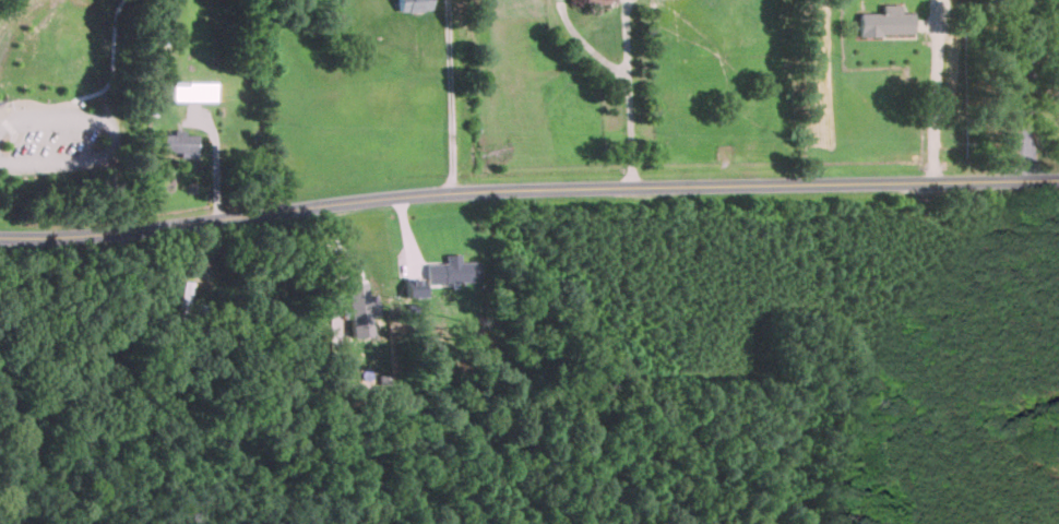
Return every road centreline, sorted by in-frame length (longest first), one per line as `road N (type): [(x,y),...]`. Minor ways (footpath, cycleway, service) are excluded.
road 1 (residential): [(0,237),(78,238),(505,184),(1058,179)]
road 2 (residential): [(1026,180),(1025,0)]

